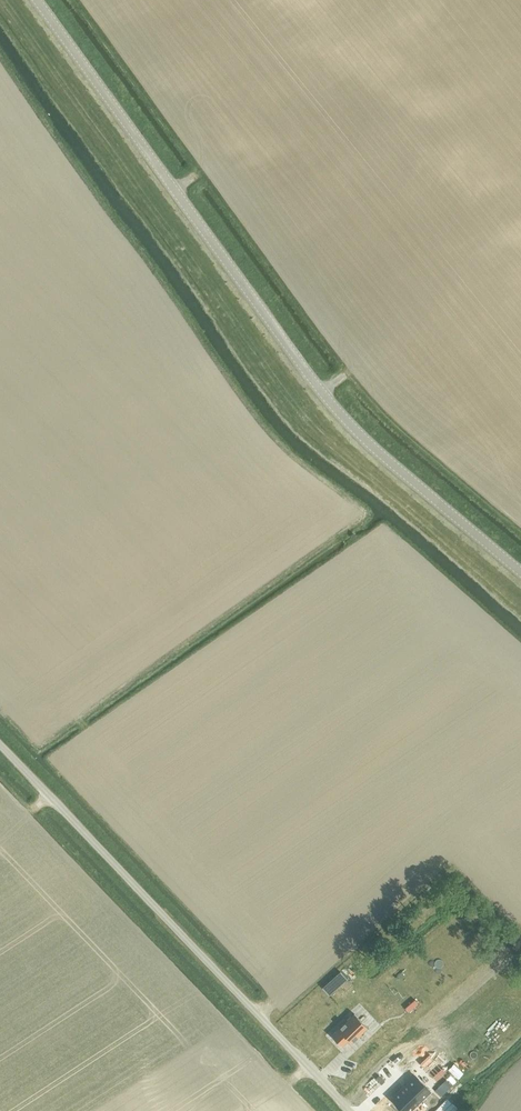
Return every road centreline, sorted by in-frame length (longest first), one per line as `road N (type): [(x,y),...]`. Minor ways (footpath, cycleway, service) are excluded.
road 1 (unclassified): [(520,572),(344,417),(37,0)]
road 2 (unclassified): [(350,1110),(0,745)]

